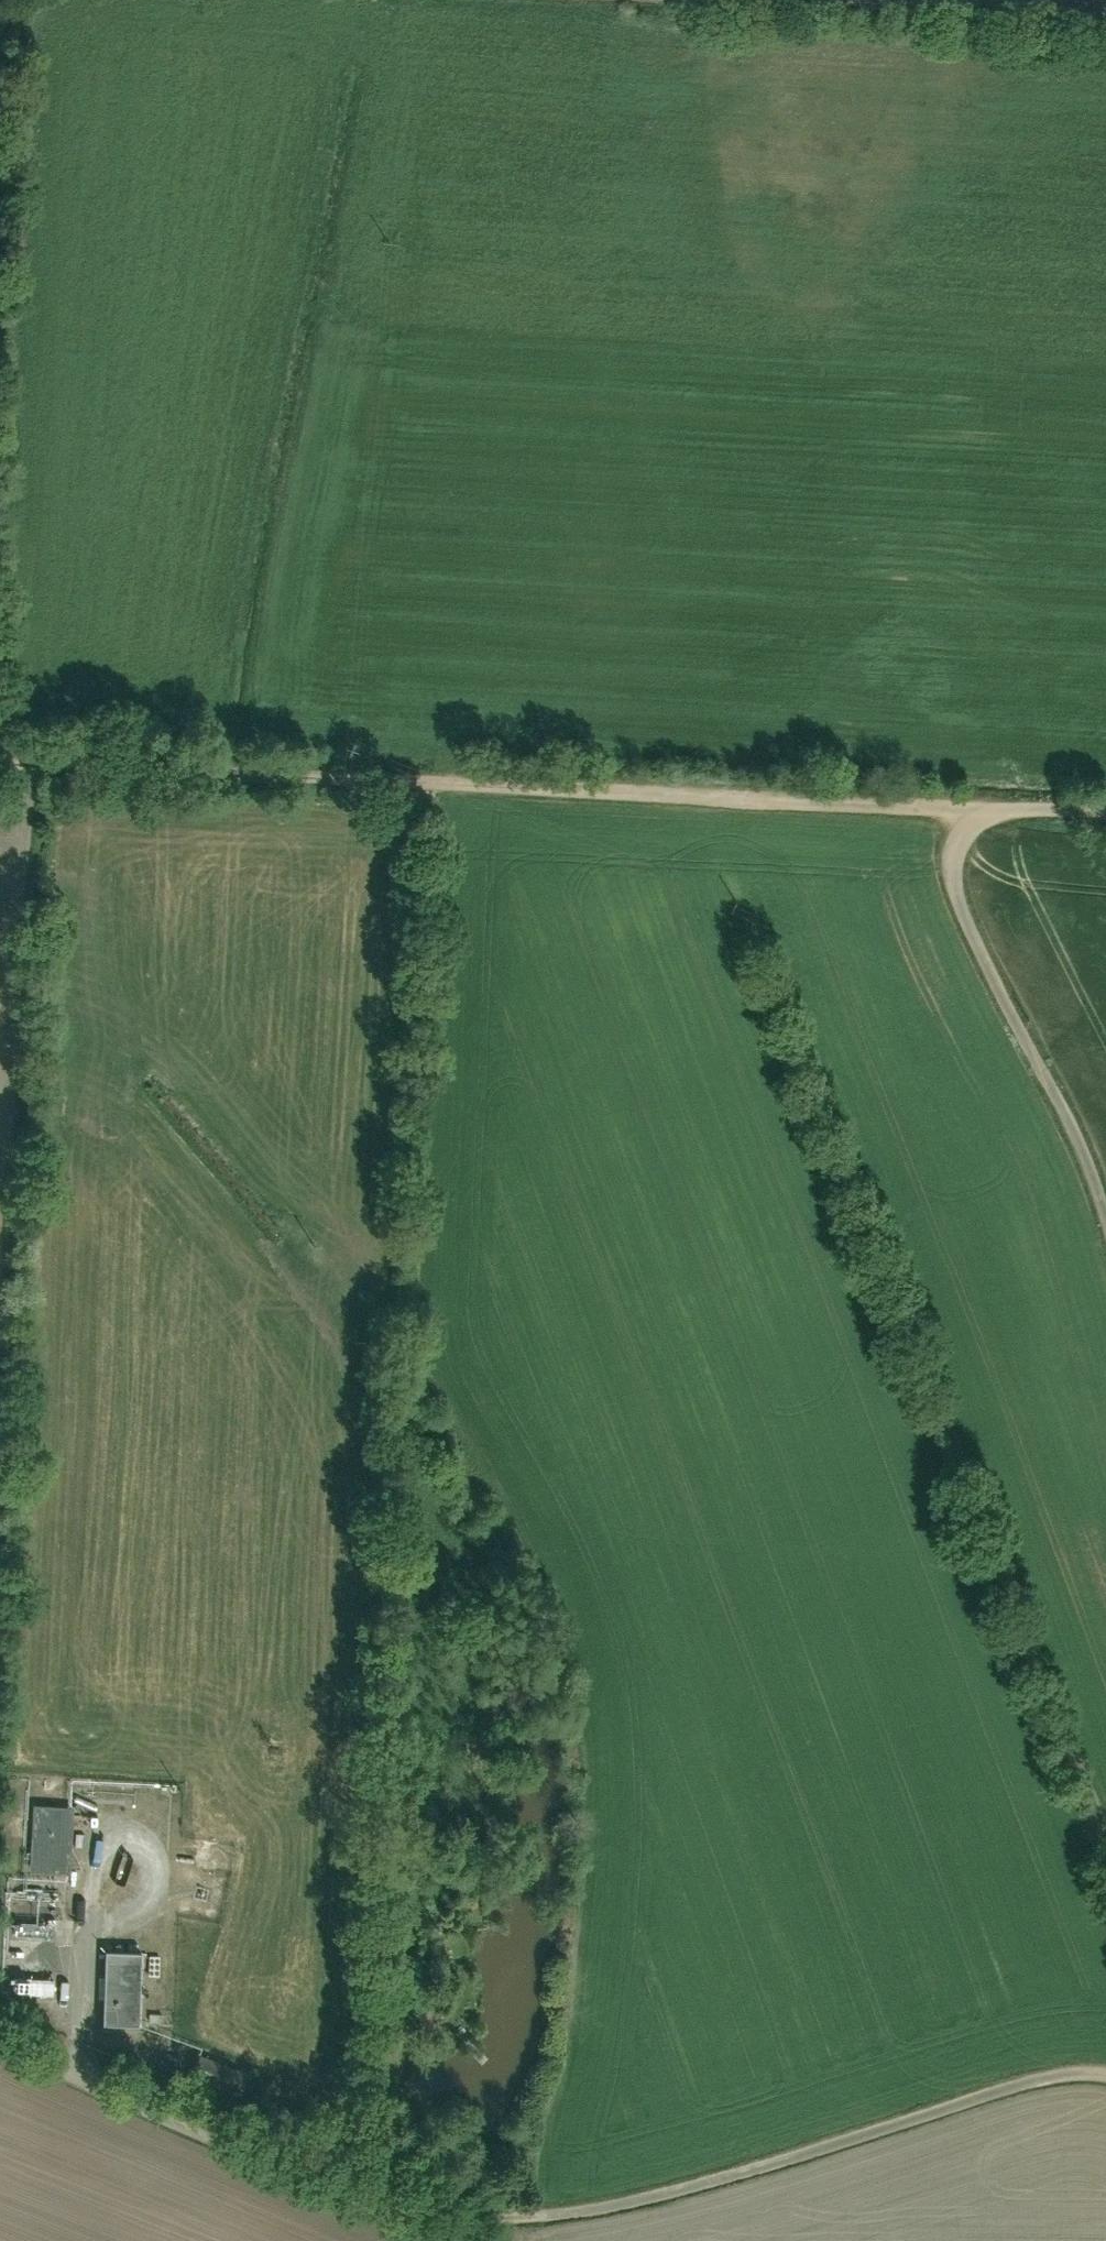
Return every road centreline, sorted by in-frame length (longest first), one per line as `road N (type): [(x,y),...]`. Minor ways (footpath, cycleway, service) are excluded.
road 1 (track): [(989,816),(541,784),(0,765)]

